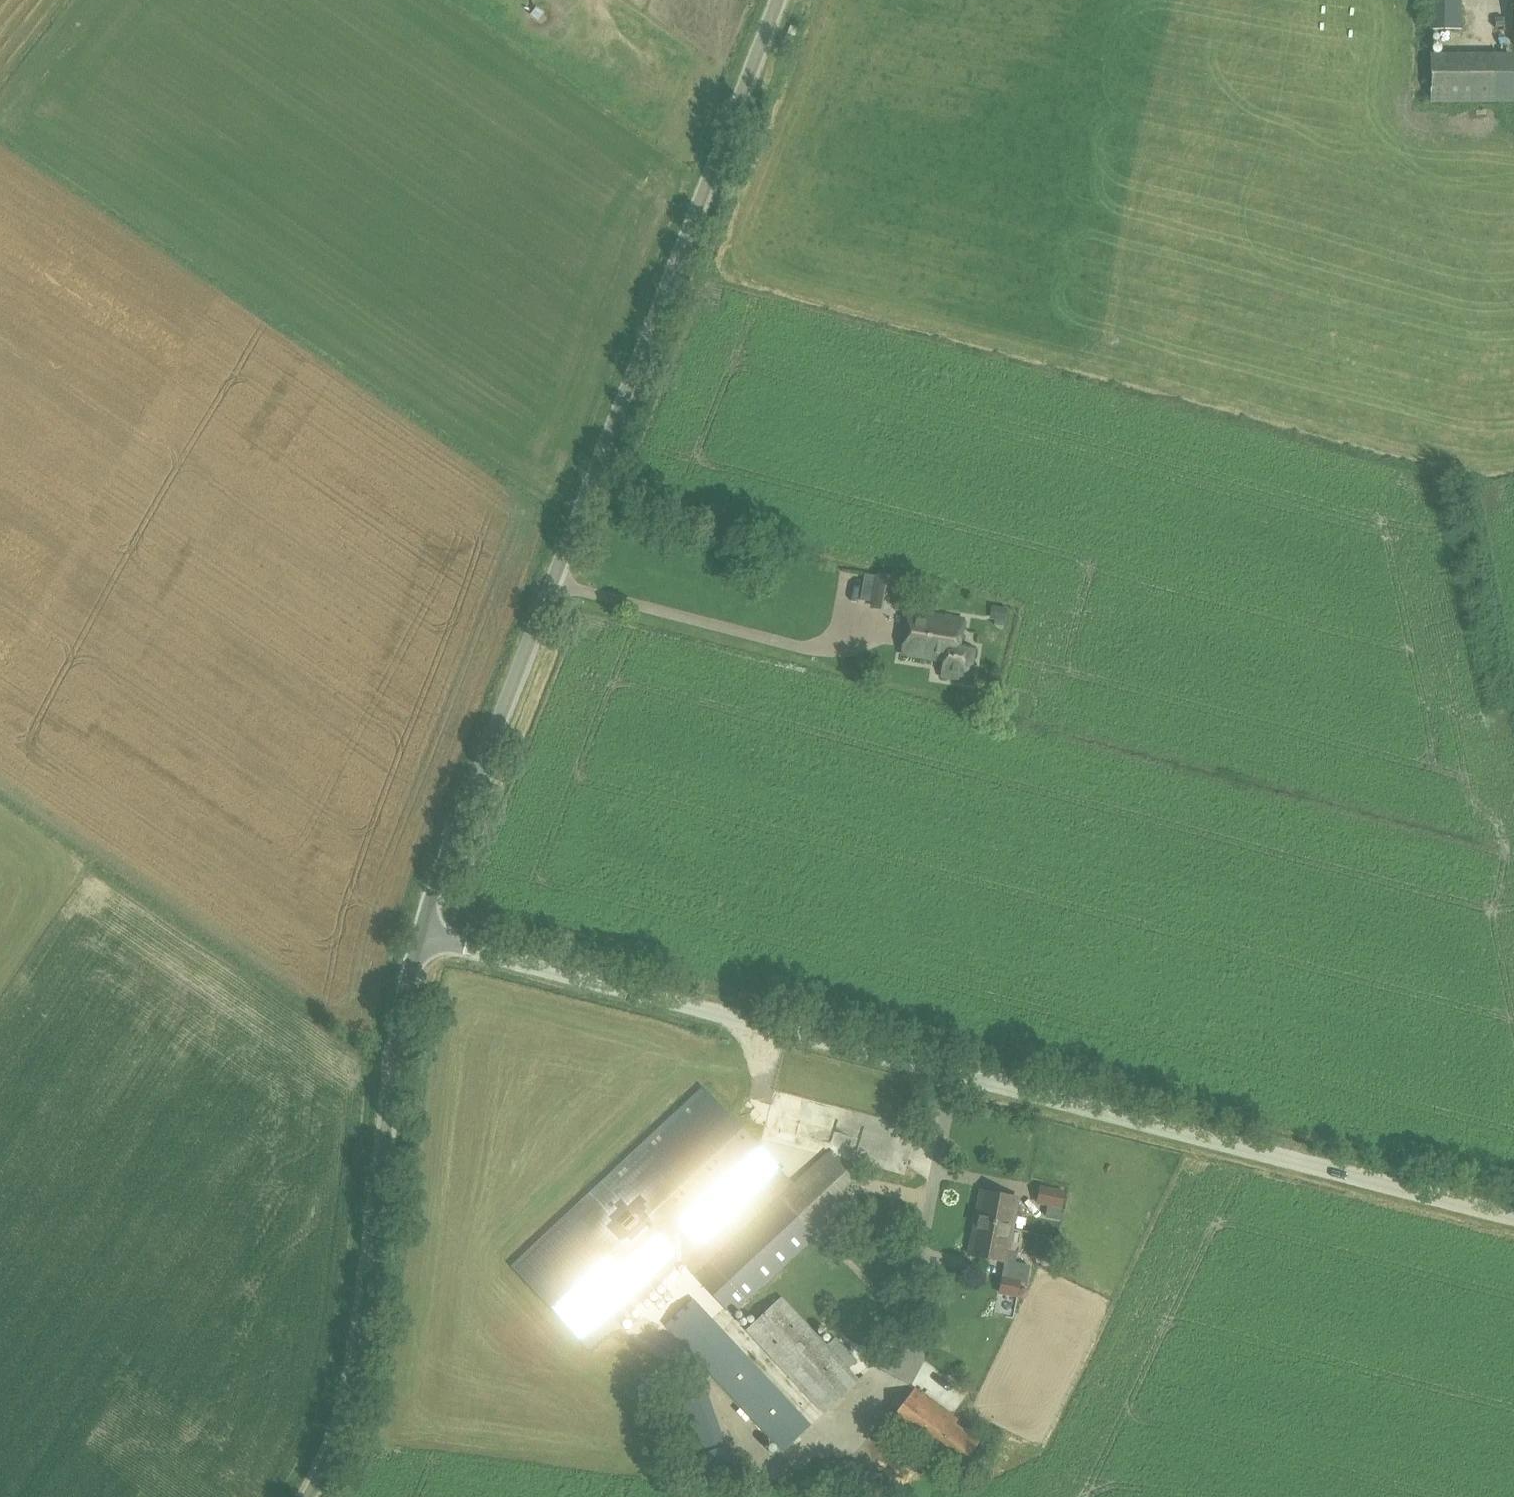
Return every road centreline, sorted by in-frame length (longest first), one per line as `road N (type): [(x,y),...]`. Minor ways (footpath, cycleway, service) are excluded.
road 1 (unclassified): [(1513,1217),(421,938)]
road 2 (unclassified): [(421,938),(776,0)]
road 3 (unclassified): [(306,1496),(331,1447),(356,1361),(401,1012),(421,938)]

